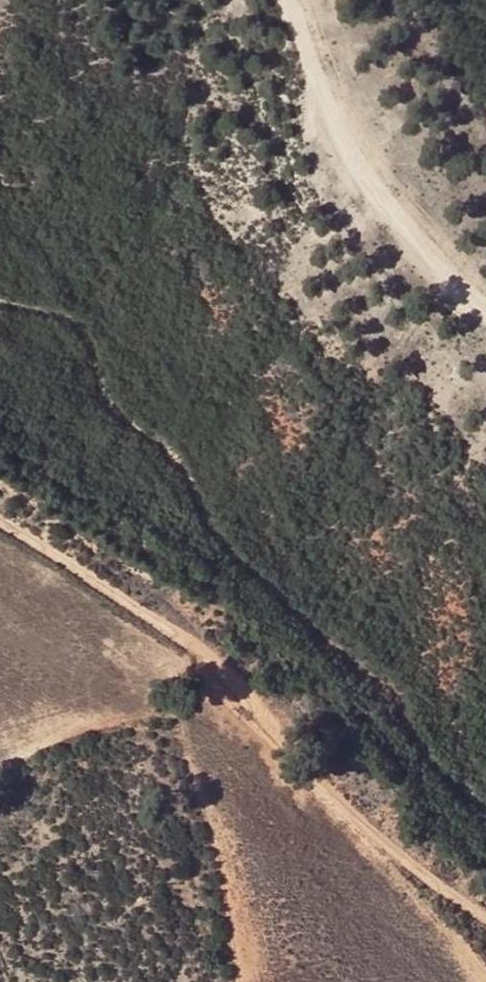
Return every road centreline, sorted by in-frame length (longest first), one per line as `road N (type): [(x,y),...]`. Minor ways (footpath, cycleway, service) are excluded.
road 1 (track): [(485,907),(412,859),(231,666),(0,514)]
road 2 (track): [(296,0),(333,104),(382,195),(485,298)]

